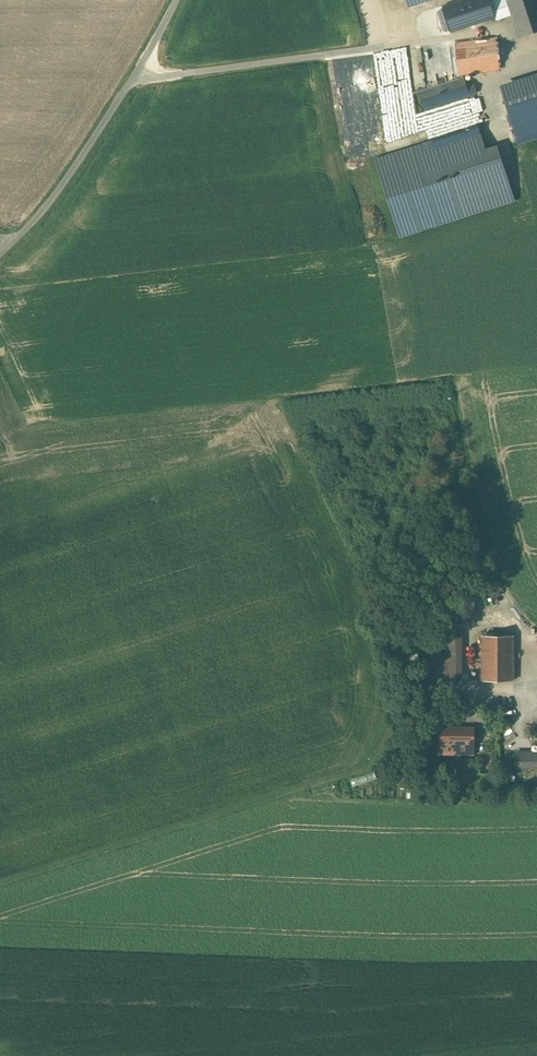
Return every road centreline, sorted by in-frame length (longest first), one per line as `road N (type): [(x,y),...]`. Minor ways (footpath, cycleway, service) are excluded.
road 1 (track): [(489,691),(428,684),(407,699),(381,752),(361,766),(0,883)]
road 2 (unclassified): [(0,255),(29,226),(138,75),(176,0)]

